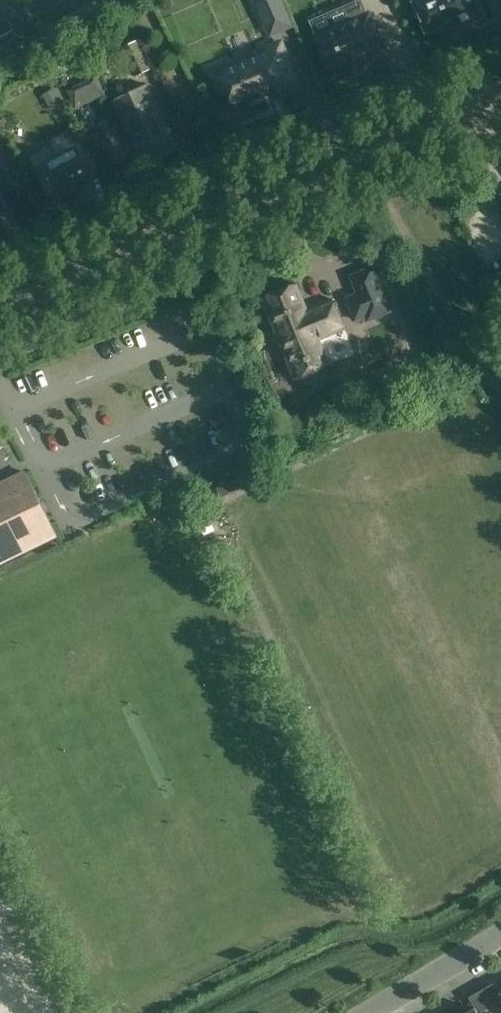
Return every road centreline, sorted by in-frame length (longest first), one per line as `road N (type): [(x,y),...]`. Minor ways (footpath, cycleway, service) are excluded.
road 1 (unclassified): [(0,301),(500,92)]
road 2 (residential): [(368,1012),(500,935)]

